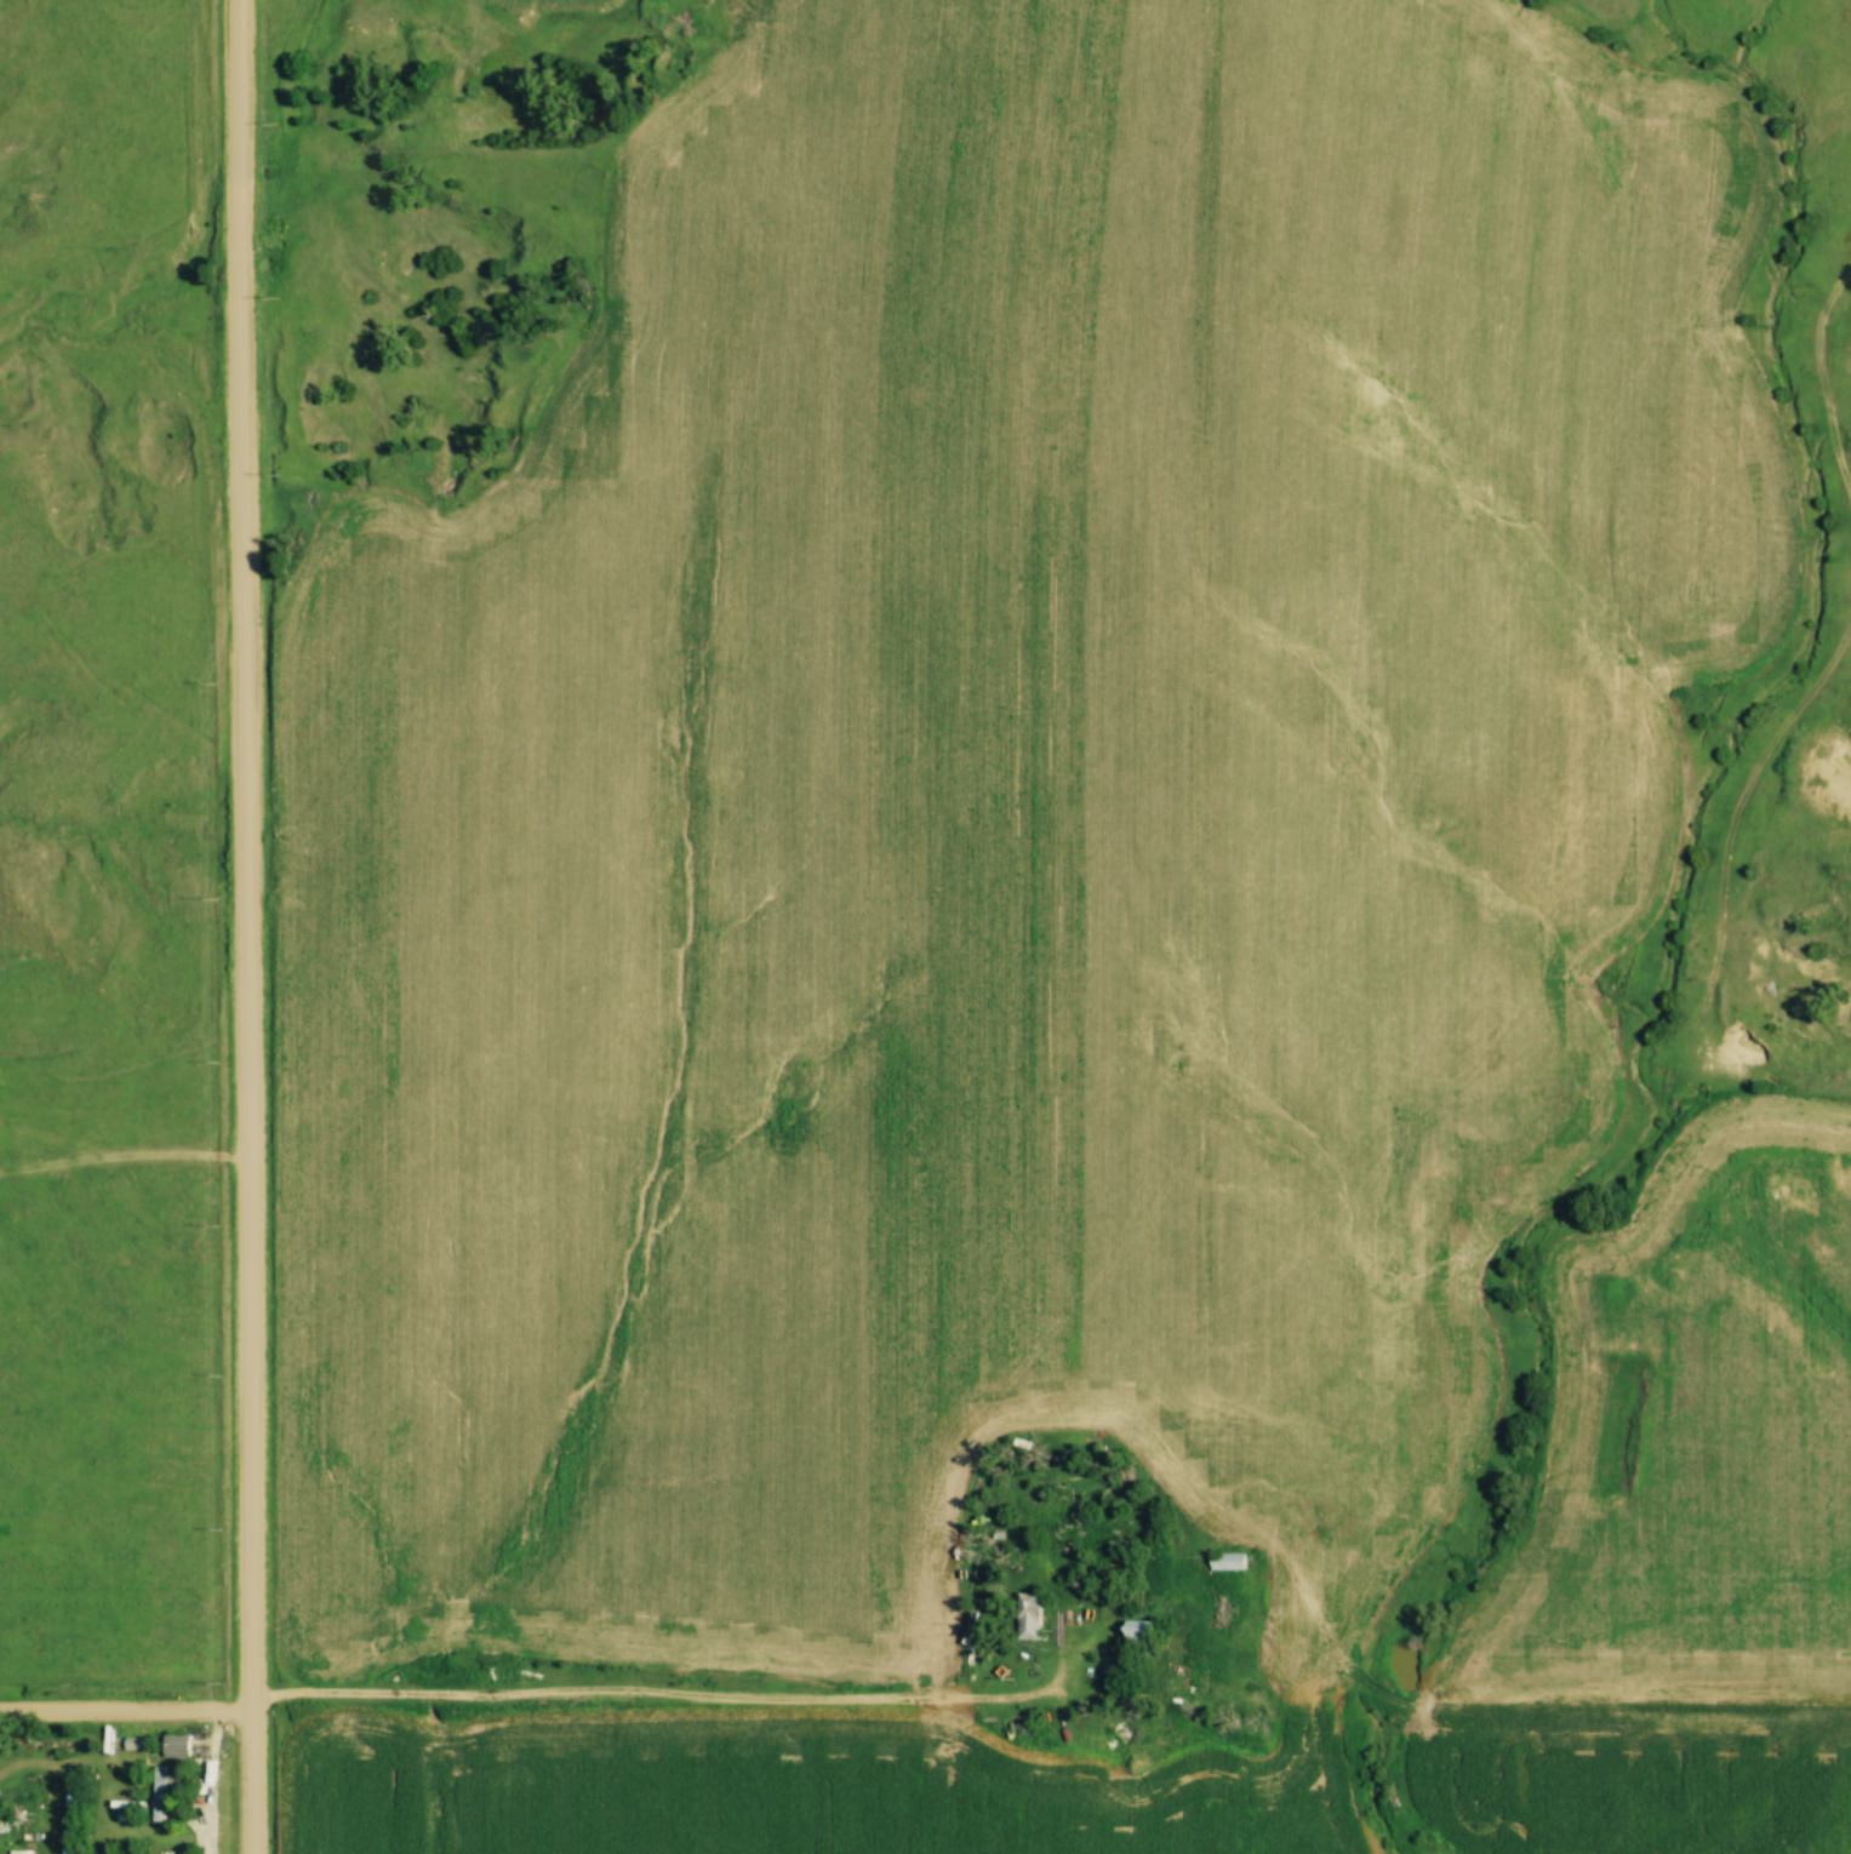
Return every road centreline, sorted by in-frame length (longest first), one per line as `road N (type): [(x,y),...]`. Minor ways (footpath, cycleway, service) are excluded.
road 1 (tertiary): [(251,1853),(237,0)]
road 2 (residential): [(251,1711),(0,1709)]

